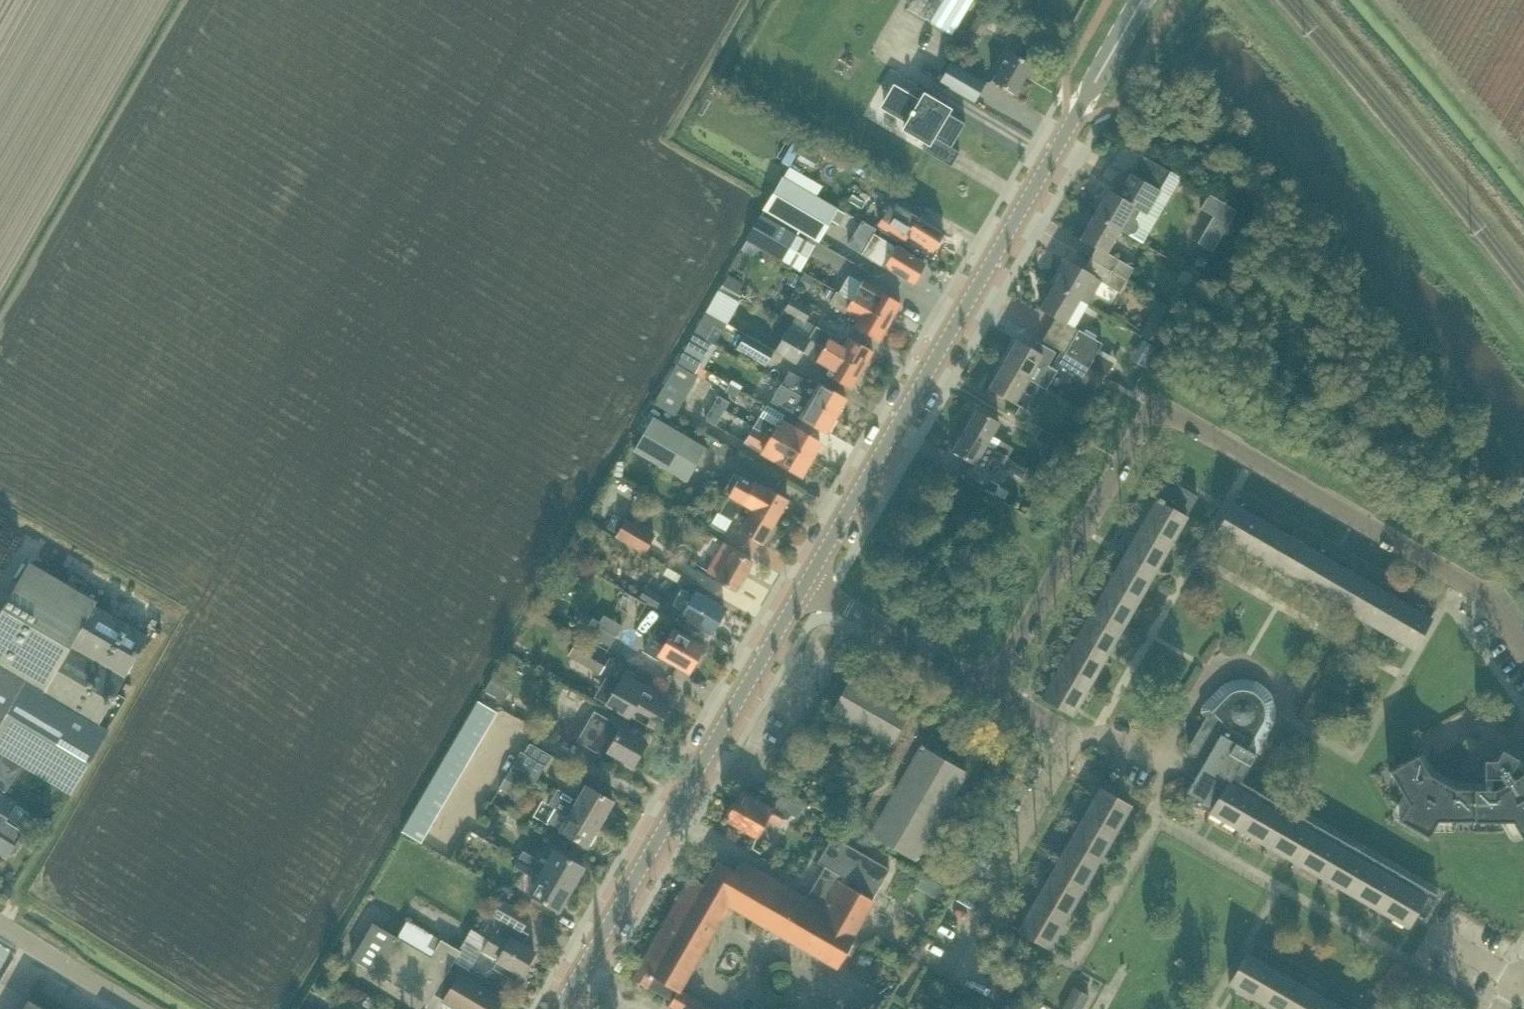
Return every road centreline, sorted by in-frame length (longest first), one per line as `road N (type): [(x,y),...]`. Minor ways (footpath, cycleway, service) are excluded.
road 1 (residential): [(1523,649),(1478,586),(1155,409),(990,687)]
road 2 (tertiary): [(807,581),(1143,0)]
road 3 (tertiary): [(561,1008),(807,581)]
road 4 (residential): [(994,879),(1075,736),(990,687)]
road 5 (residential): [(990,687),(807,581)]
road 6 (unclassified): [(151,1008),(0,919)]

